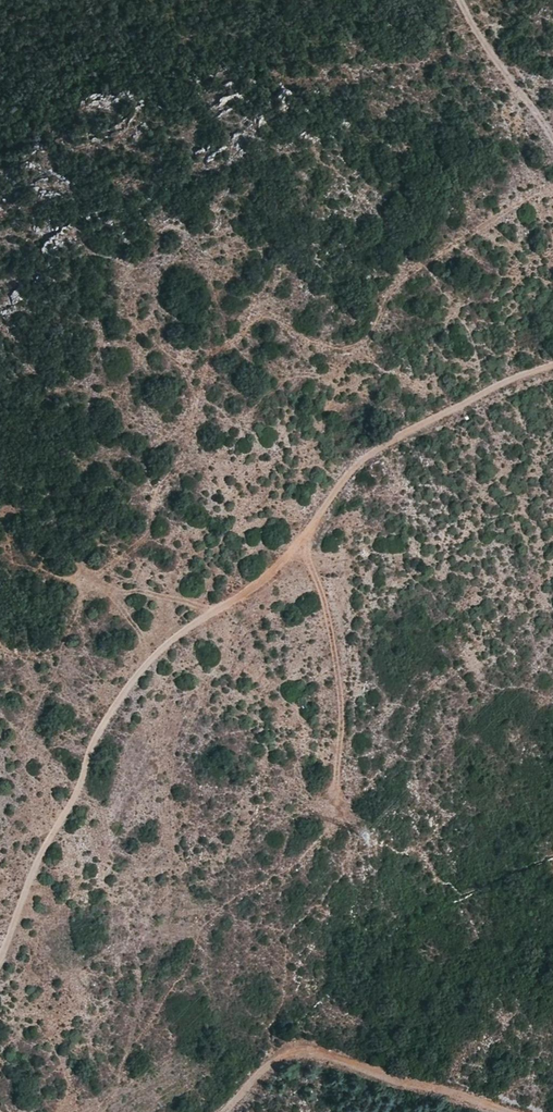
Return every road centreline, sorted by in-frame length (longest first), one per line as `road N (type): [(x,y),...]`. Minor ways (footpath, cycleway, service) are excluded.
road 1 (track): [(552,363),(509,377),(358,462),(265,580),(185,633),(125,691),(30,876),(0,956)]
road 2 (track): [(507,1111),(290,1048),(222,1111)]
road 3 (track): [(460,0),(552,143)]

